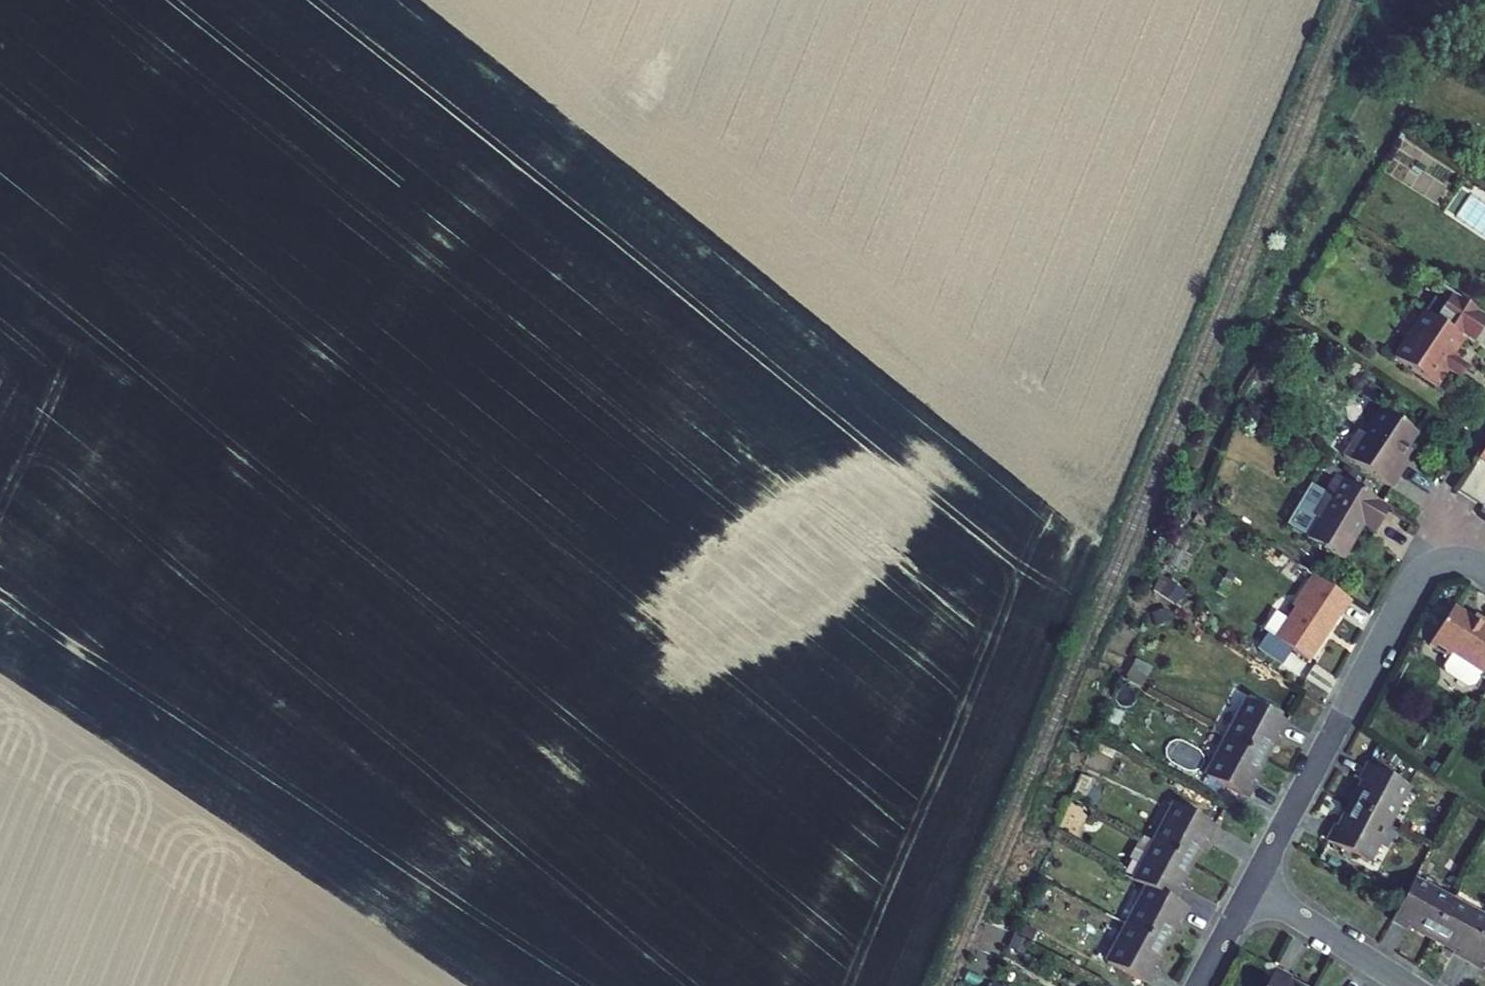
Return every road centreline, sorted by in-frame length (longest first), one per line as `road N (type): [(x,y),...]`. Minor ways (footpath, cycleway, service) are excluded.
road 1 (residential): [(1252,887),(1414,582),(1442,561),(1484,567)]
road 2 (residential): [(1252,887),(1410,985)]

